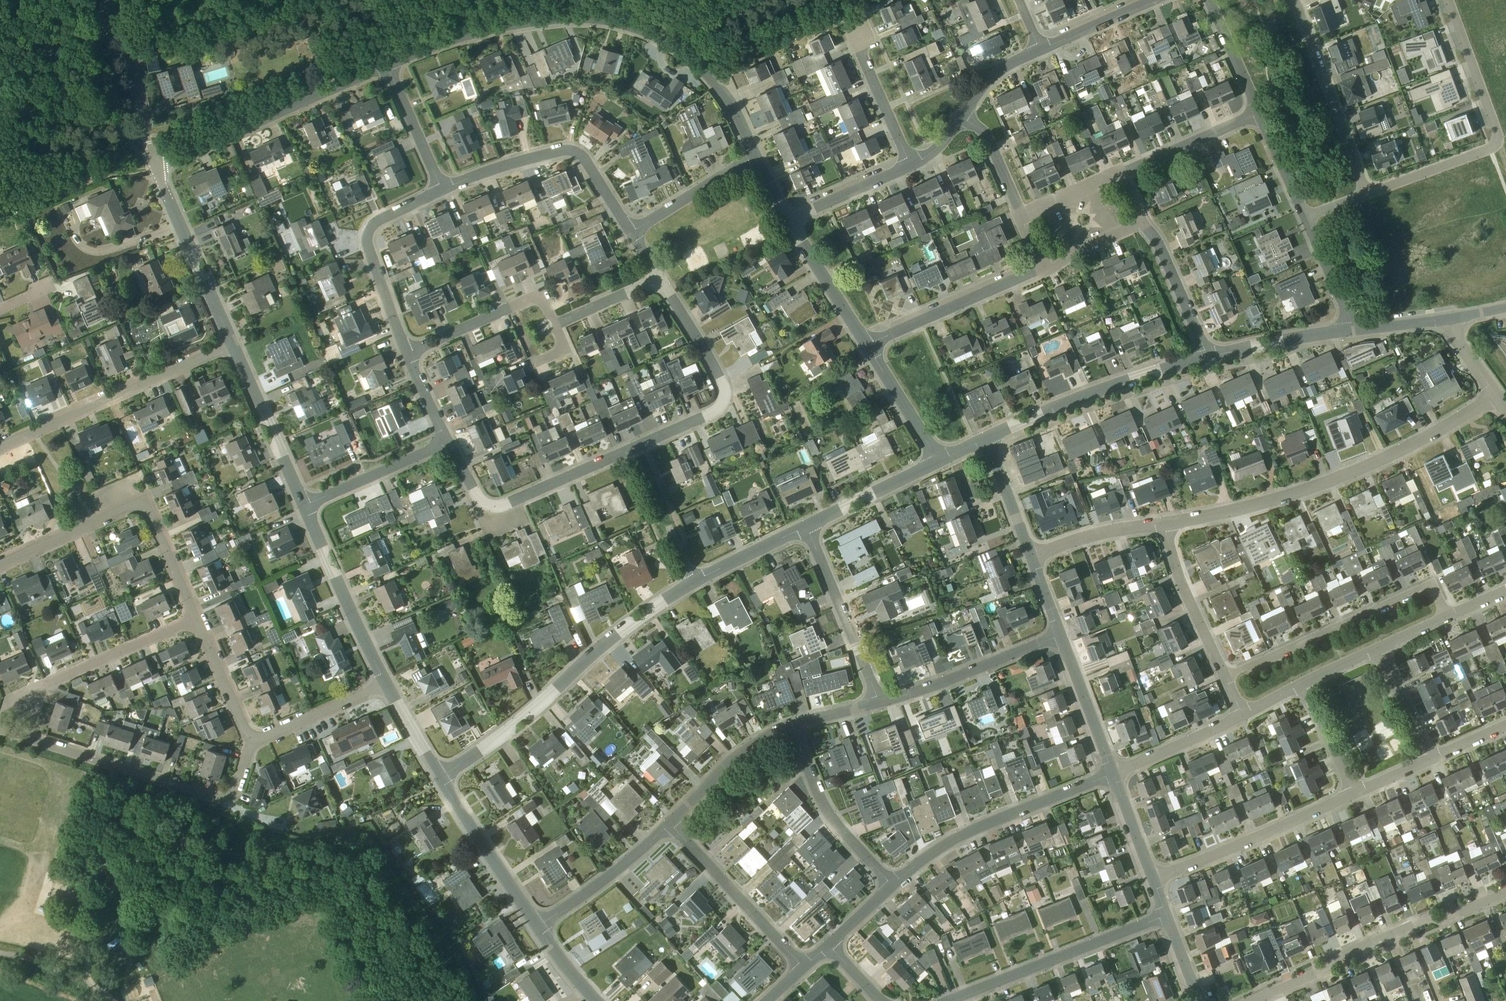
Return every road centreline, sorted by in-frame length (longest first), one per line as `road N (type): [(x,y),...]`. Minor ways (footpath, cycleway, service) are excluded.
road 1 (residential): [(659,279),(722,381),(721,409),(499,505),(479,497),(448,444)]
road 2 (residential): [(755,155),(717,82),(678,43),(647,28),(539,15),(390,63)]
road 3 (residential): [(1168,523),(1339,479),(1420,443),(1496,394)]
road 4 (residential): [(445,779),(617,633),(694,581)]
road 5 (residential): [(250,742),(238,787),(217,799),(0,731)]
road 6 (residential): [(1247,1000),(1505,891)]
road 7 (residential): [(198,618),(144,507),(125,508),(0,563)]
road 8 (residential): [(1225,677),(1421,586),(1435,587),(1445,616)]
road 9 (residential): [(0,447),(235,344)]
road 10 (residential): [(390,63),(156,165)]
road 11 (residential): [(892,885),(932,852),(1115,774)]
road 12 (residential): [(439,191),(568,150),(585,157),(631,232)]
road 13 (residential): [(988,439),(1065,403),(1211,353)]
road 14 (residential): [(946,1000),(1169,917)]
road 15 (residential): [(1153,877),(1356,788)]
road 16 (residential): [(407,353),(368,237),(383,219),(439,191)]
road 17 (residential): [(1365,195),(1294,0)]
road 18 (residential): [(235,344),(156,165)]
road 19 (residential): [(385,682),(304,505)]
road 20 (residential): [(803,966),(668,826)]
road 21 (residential): [(867,345),(1043,263)]
road 22 (residential): [(879,703),(1061,638)]
road 23 (residential): [(892,885),(826,812),(792,724)]
road 24 (residential): [(879,703),(806,525)]
road 25 (residential): [(25,702),(198,618)]
road 26 (residential): [(304,505),(235,344)]
road 27 (residential): [(544,921),(445,779)]
road 28 (residential): [(156,165),(113,0)]
road 29 (residential): [(1225,677),(1175,564),(1168,523)]
road 30 (residential): [(668,826),(721,770),(792,724)]
road 31 (residential): [(1448,0),(1498,136),(1492,148)]
road 32 (residential): [(304,505),(448,444)]
road 33 (residential): [(544,921),(668,826)]
road 34 (residential): [(1211,353),(1143,218)]
road 35 (residential): [(1121,174),(1259,114)]
road 36 (residential): [(867,345),(789,219)]
road 37 (residential): [(385,682),(250,742)]
road 38 (residential): [(806,525),(939,462)]
road 39 (residential): [(912,165),(857,29)]
road 40 (residential): [(1115,774),(1061,638)]
road 41 (residential): [(631,232),(755,155)]
road 42 (residential): [(1211,353),(1354,330)]
road 43 (residential): [(1115,774),(1245,714)]
road 44 (residential): [(1034,559),(1098,532),(1168,523)]
road 45 (residential): [(939,462),(867,345)]
road 46 (residential): [(439,191),(390,63)]
road 47 (residential): [(1492,148),(1365,195)]
road 48 (residential): [(250,742),(198,618)]
road 49 (residential): [(789,219),(912,165)]
road 50 (residential): [(1034,559),(988,439)]
road 51 (residential): [(694,581),(806,525)]
road 52 (residential): [(1212,0),(1259,114)]
road 53 (residential): [(1306,217),(1354,330)]
road 54 (residential): [(1042,49),(1153,0)]
road 55 (residential): [(1441,752),(1387,644)]

